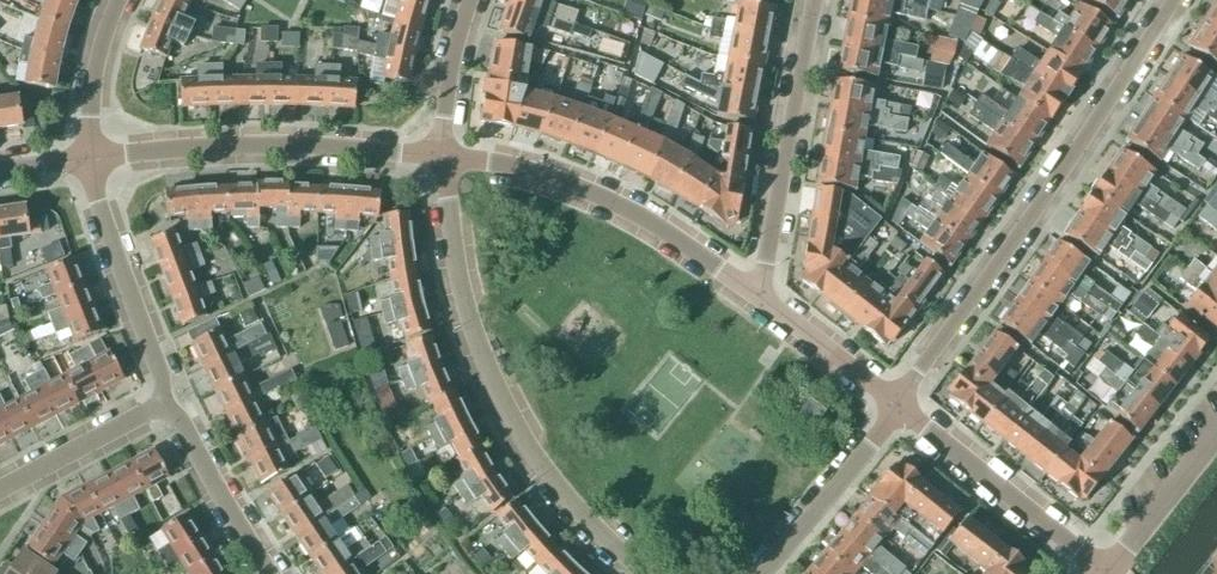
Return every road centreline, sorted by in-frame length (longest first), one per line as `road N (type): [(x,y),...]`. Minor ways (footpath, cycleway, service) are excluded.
road 1 (residential): [(643,573),(562,493),(513,425),(462,325),(433,150)]
road 2 (residential): [(1169,0),(896,403)]
road 3 (unclassified): [(762,303),(654,229),(538,175),(433,150)]
road 4 (unclassified): [(433,150),(296,146),(88,155)]
road 5 (residential): [(762,303),(821,0)]
road 6 (unclassified): [(1105,573),(896,403)]
road 7 (residential): [(168,398),(88,155)]
road 8 (residential): [(758,573),(896,403)]
road 9 (residential): [(276,573),(168,398)]
road 10 (residential): [(0,489),(168,398)]
road 11 (unclassified): [(1105,573),(1216,434)]
road 12 (unclassified): [(896,403),(762,303)]
road 13 (residential): [(88,155),(98,71),(121,0)]
road 14 (residential): [(433,150),(472,0)]

